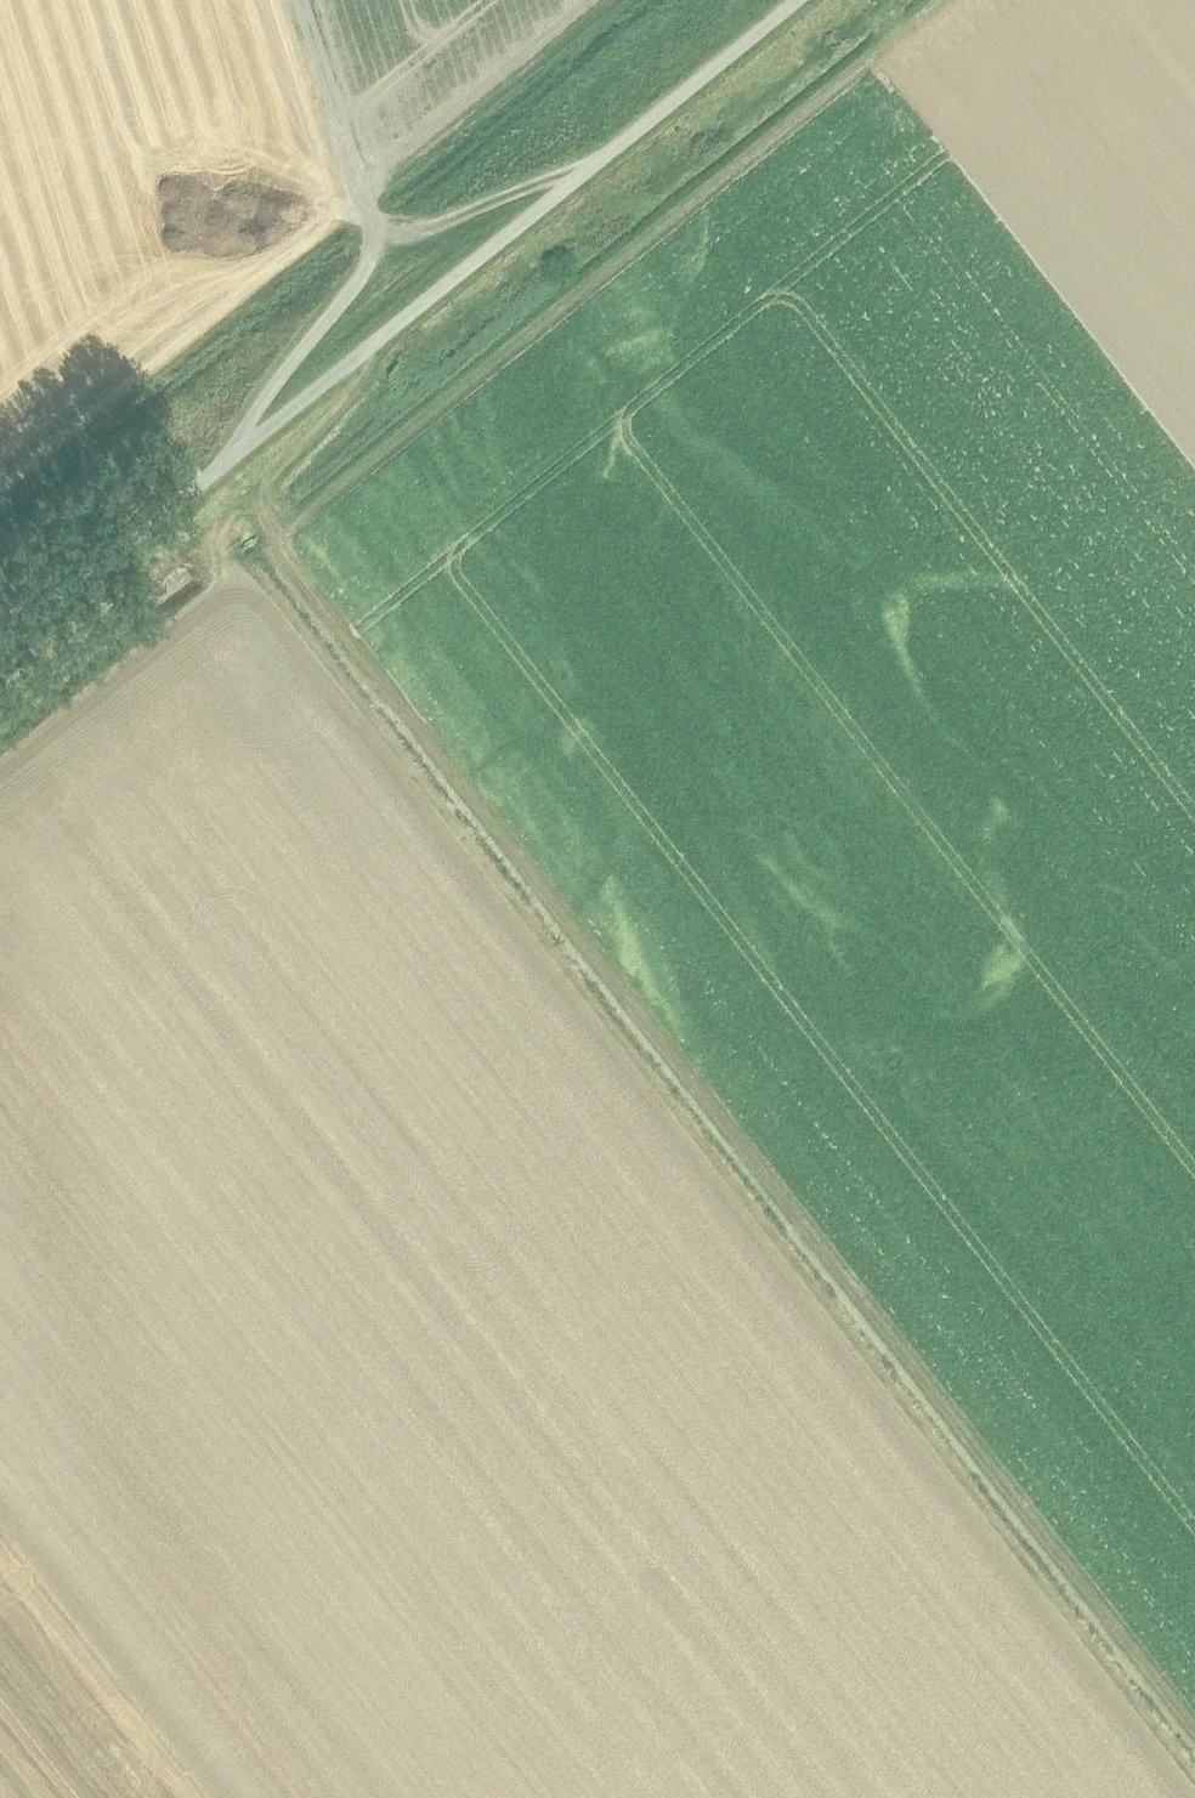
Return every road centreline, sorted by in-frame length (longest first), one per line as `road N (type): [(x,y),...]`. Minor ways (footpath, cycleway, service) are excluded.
road 1 (unclassified): [(0,643),(797,0)]

